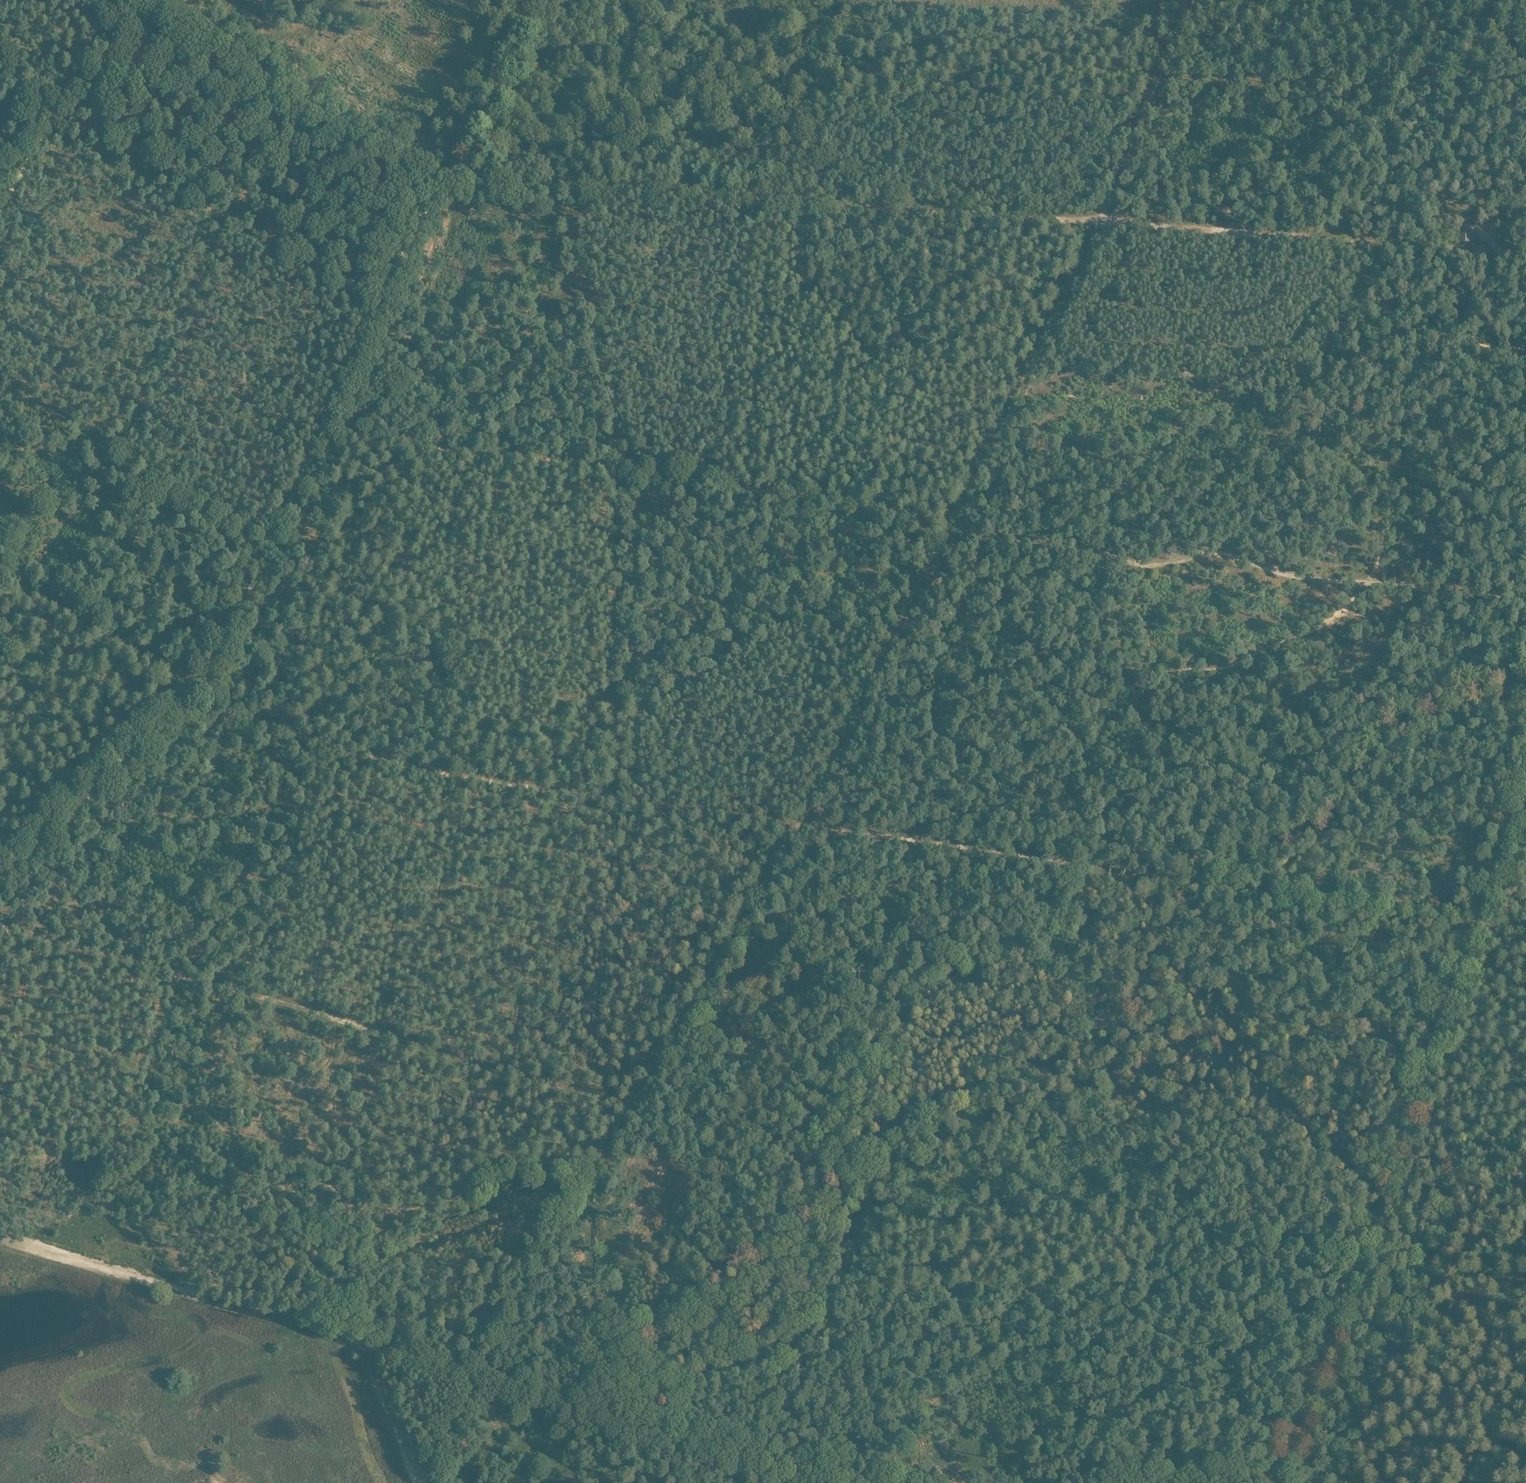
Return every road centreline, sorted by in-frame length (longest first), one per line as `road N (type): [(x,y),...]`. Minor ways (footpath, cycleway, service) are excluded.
road 1 (track): [(795,826),(448,779),(299,739),(214,706),(0,571)]
road 2 (track): [(590,1186),(664,1070),(957,535)]
road 3 (track): [(1525,818),(1320,1395),(1279,1482)]
road 4 (track): [(957,535),(740,486),(675,460),(503,455),(320,429)]
road 5 (track): [(320,429),(197,690),(0,882)]
road 6 (track): [(957,535),(1073,546),(1121,562),(1168,566),(1226,553),(1290,574),(1483,590)]
road 7 (track): [(639,1109),(171,967)]
road 8 (track): [(1189,878),(795,826)]
road 9 (track): [(0,1241),(362,1344)]
road 10 (track): [(799,211),(455,180),(442,169)]
road 11 (track): [(442,169),(162,0)]
road 12 (track): [(1525,918),(1214,881)]
road 13 (track): [(1099,221),(799,211)]
road 14 (track): [(320,429),(442,169)]
road 15 (track): [(362,1344),(482,1375),(559,1235)]
road 16 (track): [(1491,0),(1381,242)]
road 17 (track): [(1339,239),(1099,221)]
road 18 (track): [(1124,224),(1198,0)]
road 19 (track): [(799,211),(858,0)]
road 20 (track): [(442,169),(521,0)]
road 21 (track): [(418,1482),(362,1344)]

